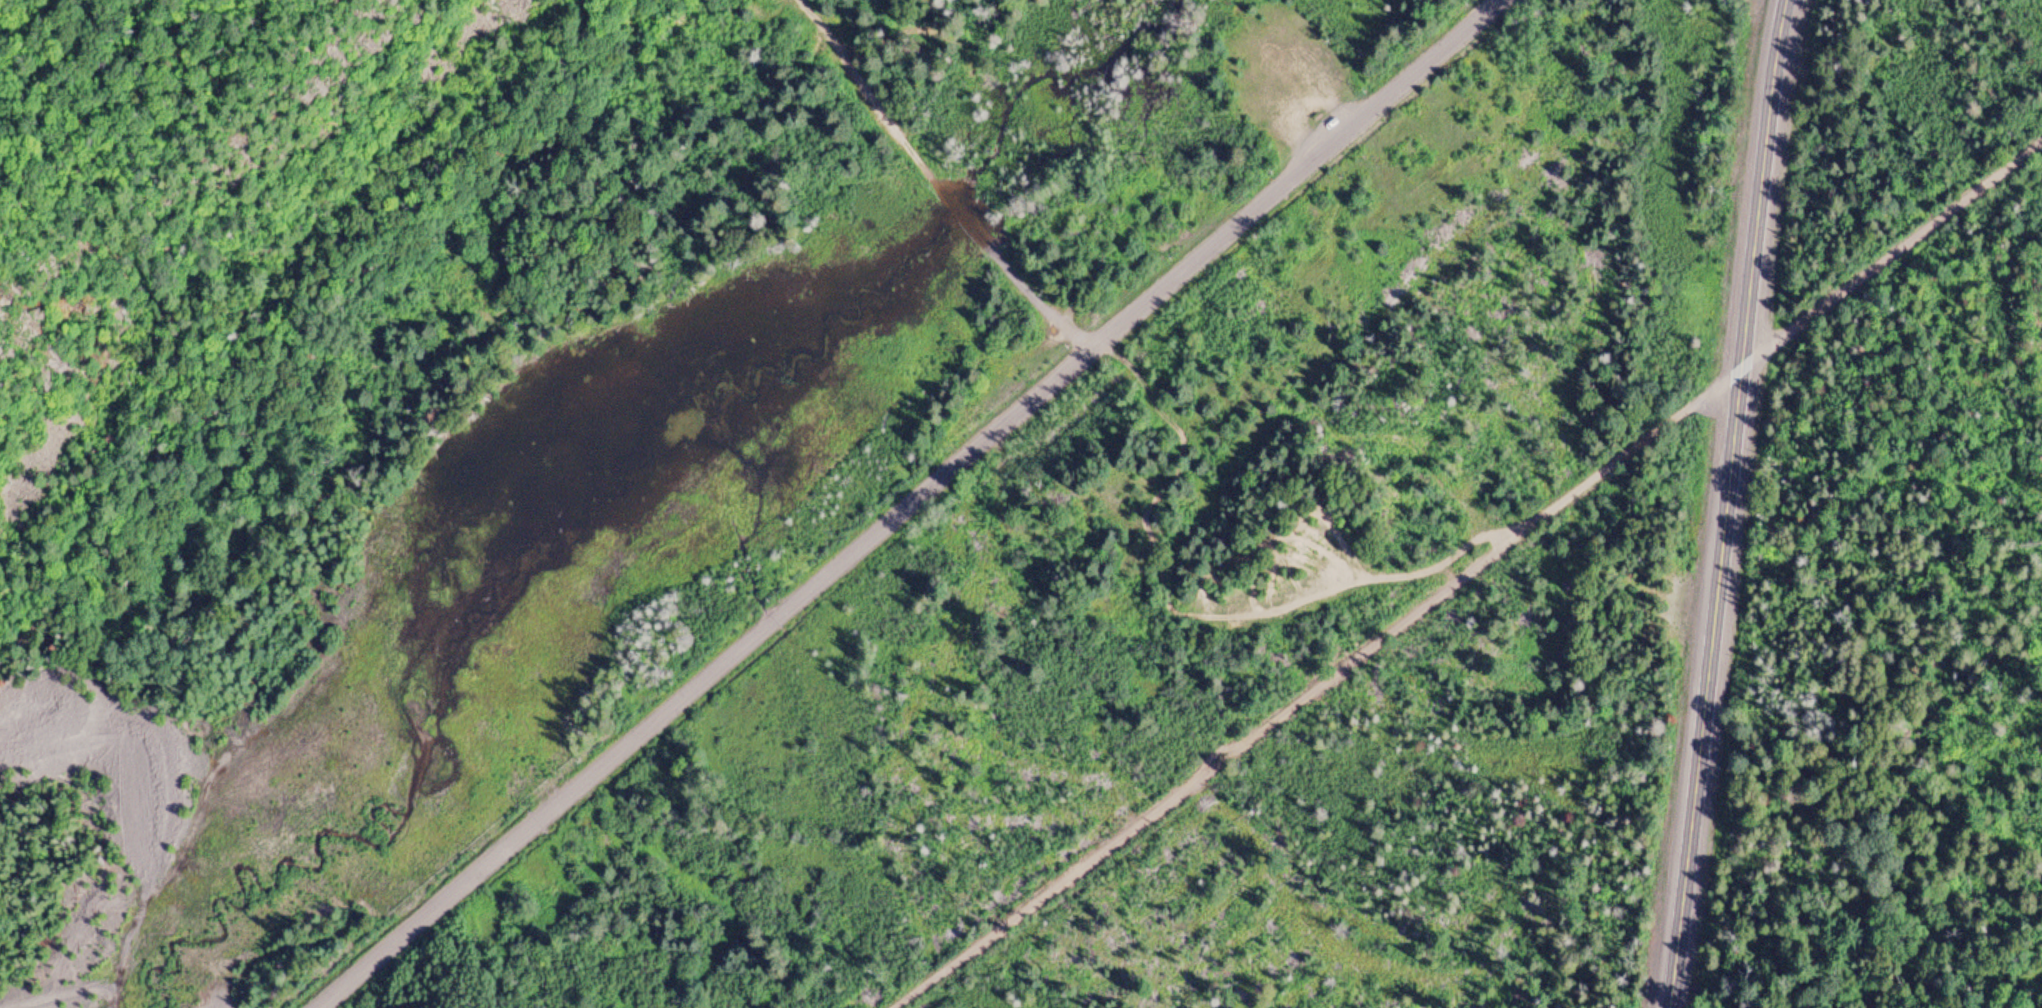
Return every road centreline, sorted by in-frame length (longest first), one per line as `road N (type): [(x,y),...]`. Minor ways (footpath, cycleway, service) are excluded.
road 1 (tertiary): [(318,1007),(1492,0)]
road 2 (primary): [(1661,1007),(1783,0)]

